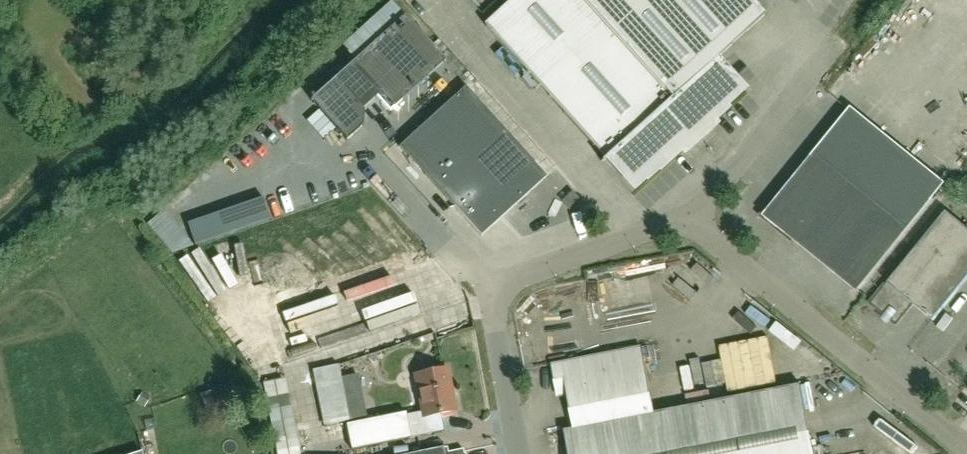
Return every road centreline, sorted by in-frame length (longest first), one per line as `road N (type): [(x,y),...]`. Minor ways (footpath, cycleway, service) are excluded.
road 1 (unclassified): [(966,448),(693,216)]
road 2 (unclassified): [(490,288),(693,216)]
road 3 (unclassified): [(490,288),(375,165)]
road 4 (unclassified): [(519,453),(490,288)]

